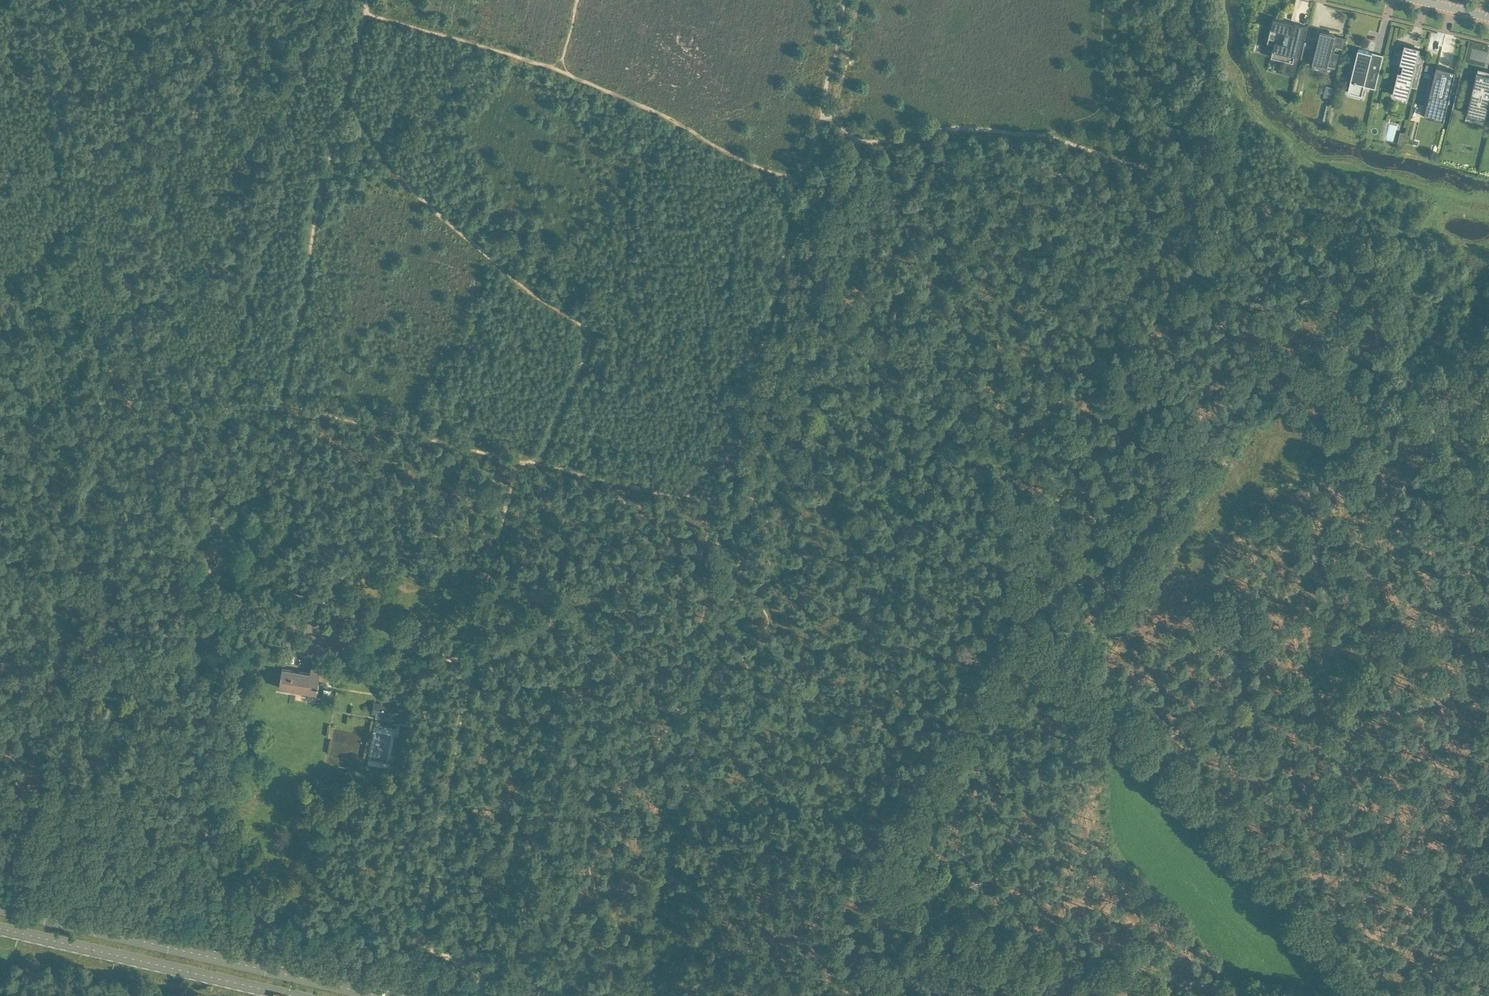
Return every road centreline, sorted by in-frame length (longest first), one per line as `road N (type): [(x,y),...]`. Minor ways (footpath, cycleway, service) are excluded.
road 1 (track): [(481,979),(423,938),(468,669),(330,630)]
road 2 (secondary): [(380,995),(0,908)]
road 3 (secondary): [(0,929),(288,995)]

